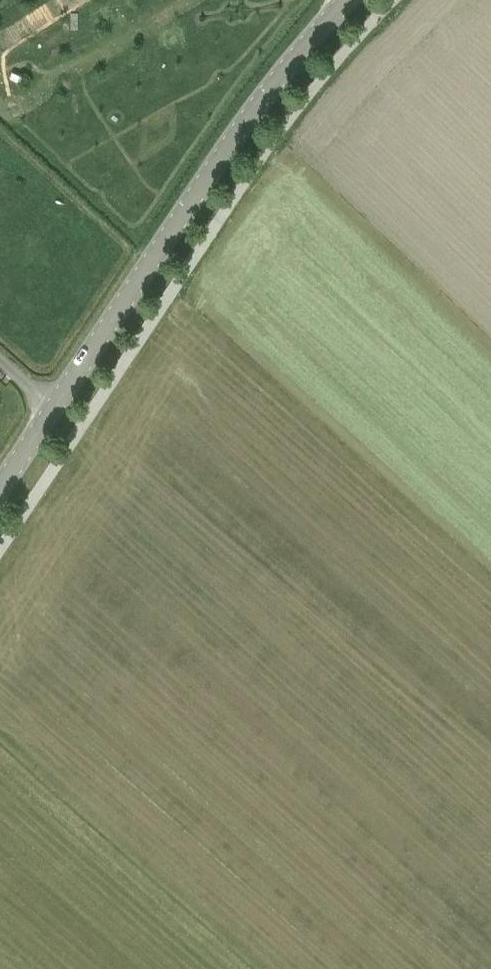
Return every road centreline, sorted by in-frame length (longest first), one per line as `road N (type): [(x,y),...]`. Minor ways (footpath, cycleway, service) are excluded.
road 1 (tertiary): [(344,0),(269,88),(0,486)]

